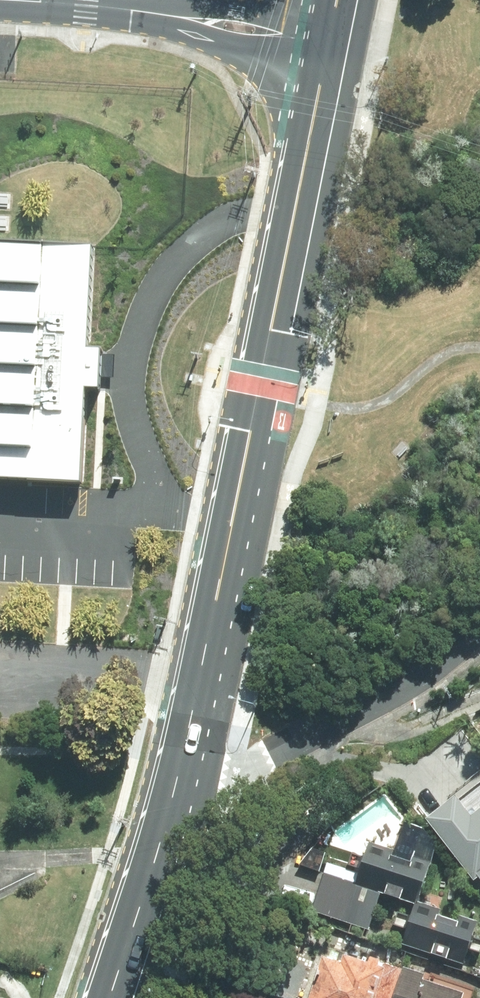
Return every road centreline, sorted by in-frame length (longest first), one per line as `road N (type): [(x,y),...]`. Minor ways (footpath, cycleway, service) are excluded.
road 1 (secondary): [(324,65),(177,787)]
road 2 (residential): [(177,787),(231,780),(289,751),(401,689),(479,630)]
road 3 (residential): [(104,5),(334,14)]
road 4 (residential): [(324,65),(240,50),(104,5)]
road 5 (secondary): [(177,787),(110,997)]

